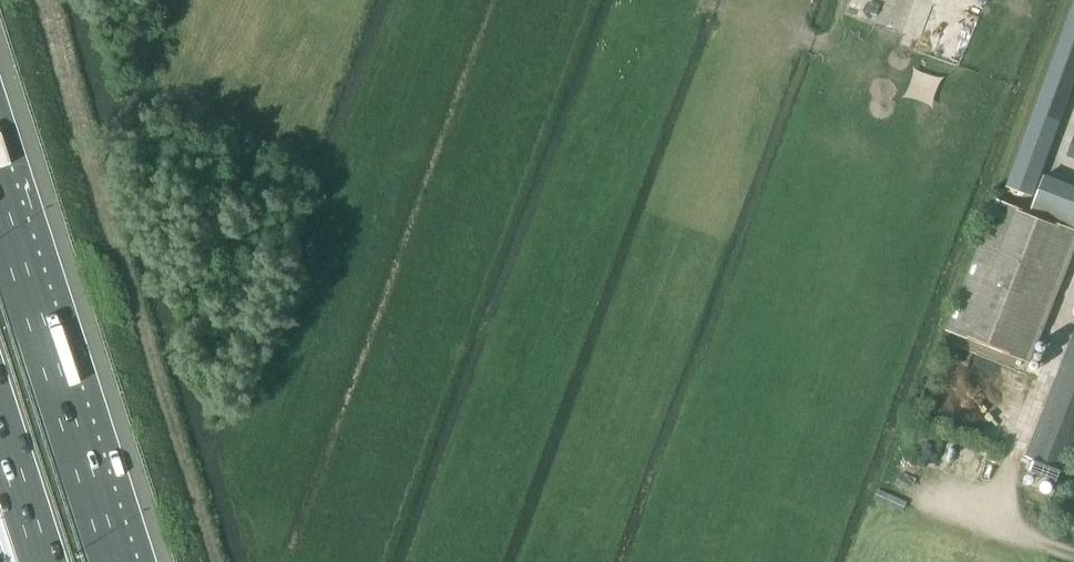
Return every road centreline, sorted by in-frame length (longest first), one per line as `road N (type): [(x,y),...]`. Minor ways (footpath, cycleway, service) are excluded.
road 1 (motorway): [(115,561),(0,197)]
road 2 (motorway): [(0,422),(46,561)]

